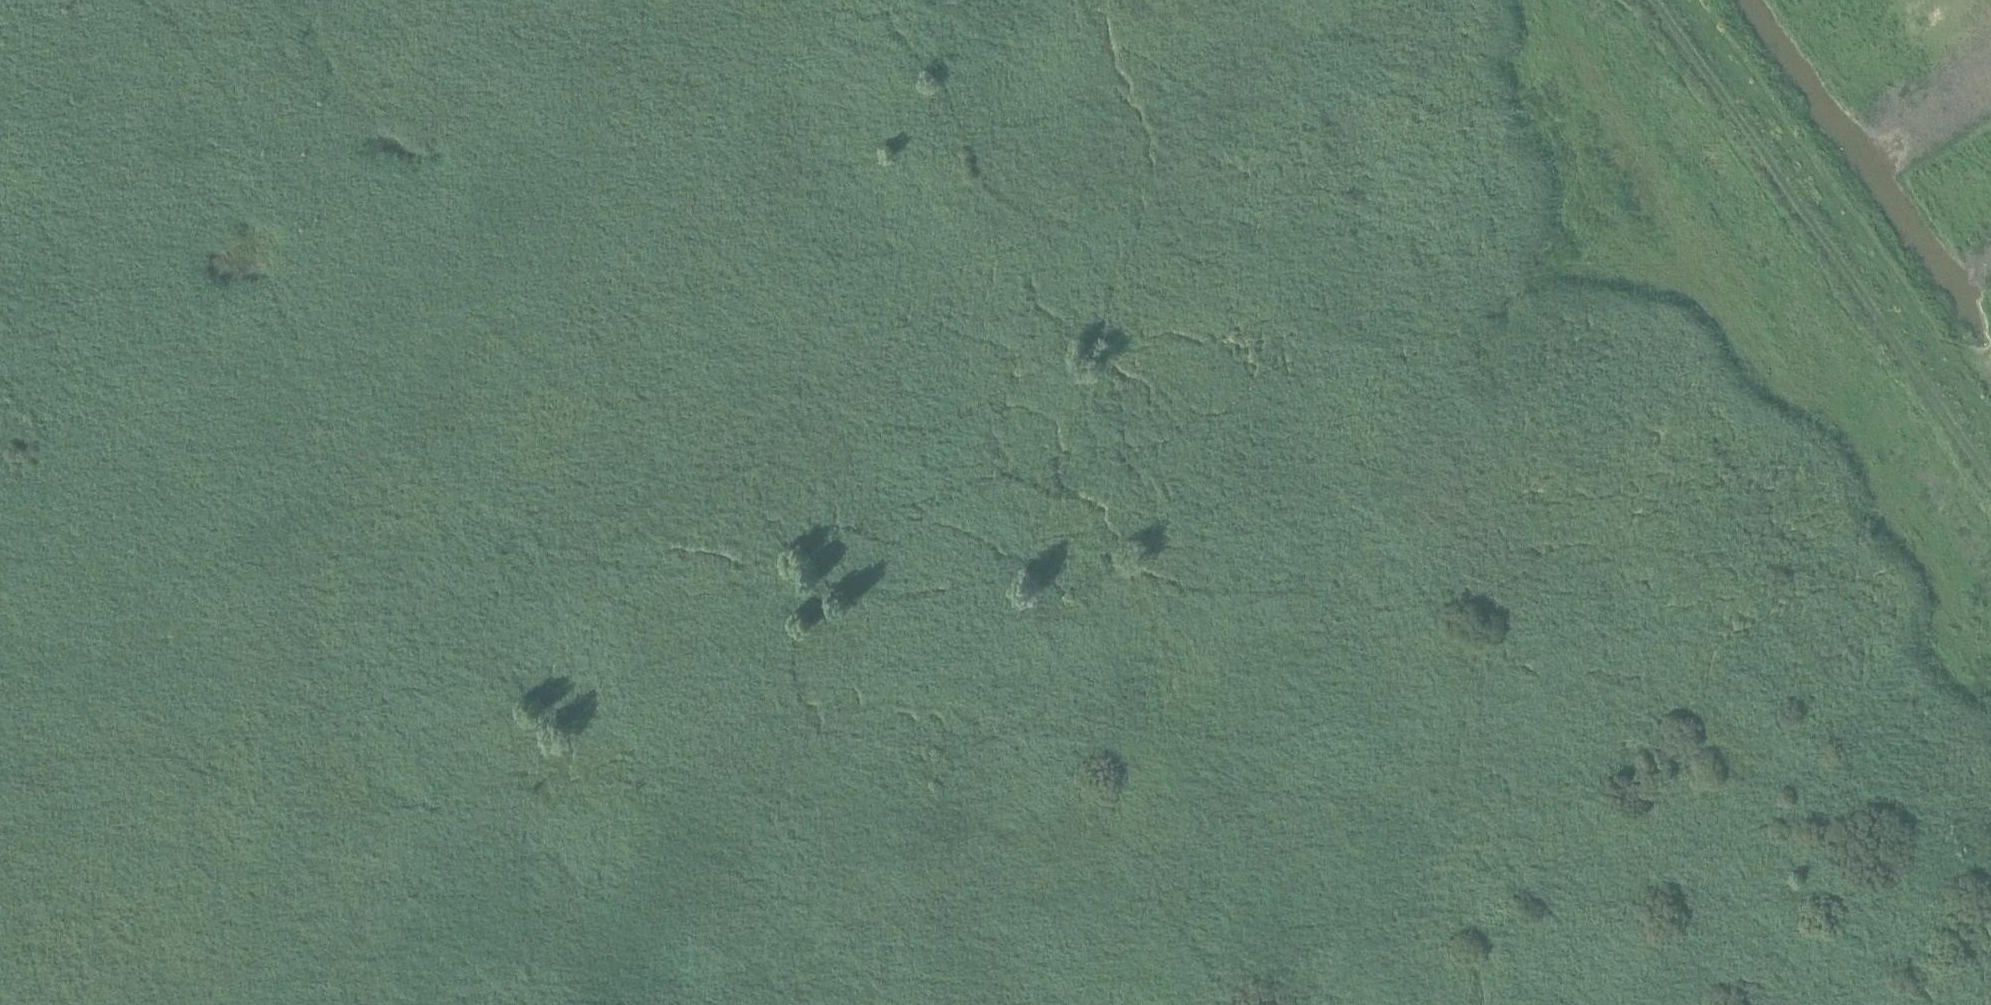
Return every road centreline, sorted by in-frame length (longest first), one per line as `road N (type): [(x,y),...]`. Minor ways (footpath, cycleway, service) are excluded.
road 1 (track): [(1661,0),(1990,469)]

